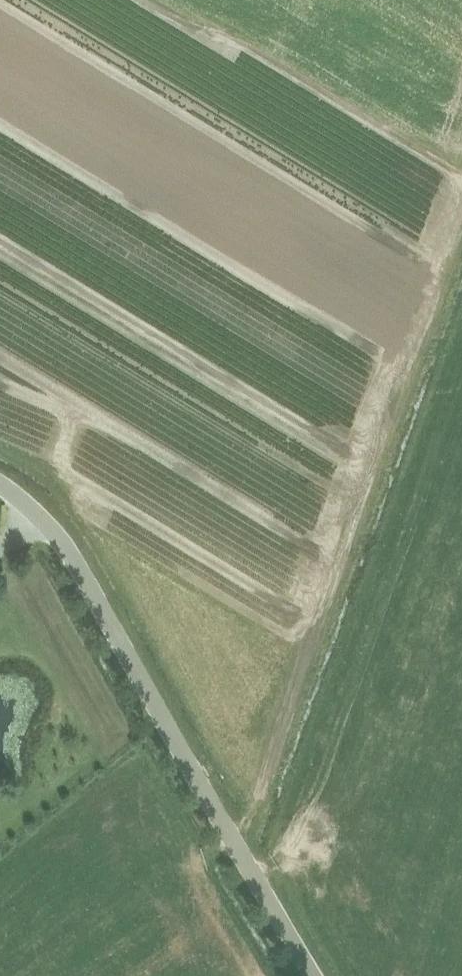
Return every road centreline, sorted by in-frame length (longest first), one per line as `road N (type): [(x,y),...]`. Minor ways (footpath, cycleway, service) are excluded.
road 1 (tertiary): [(0,485),(61,540),(315,975)]

